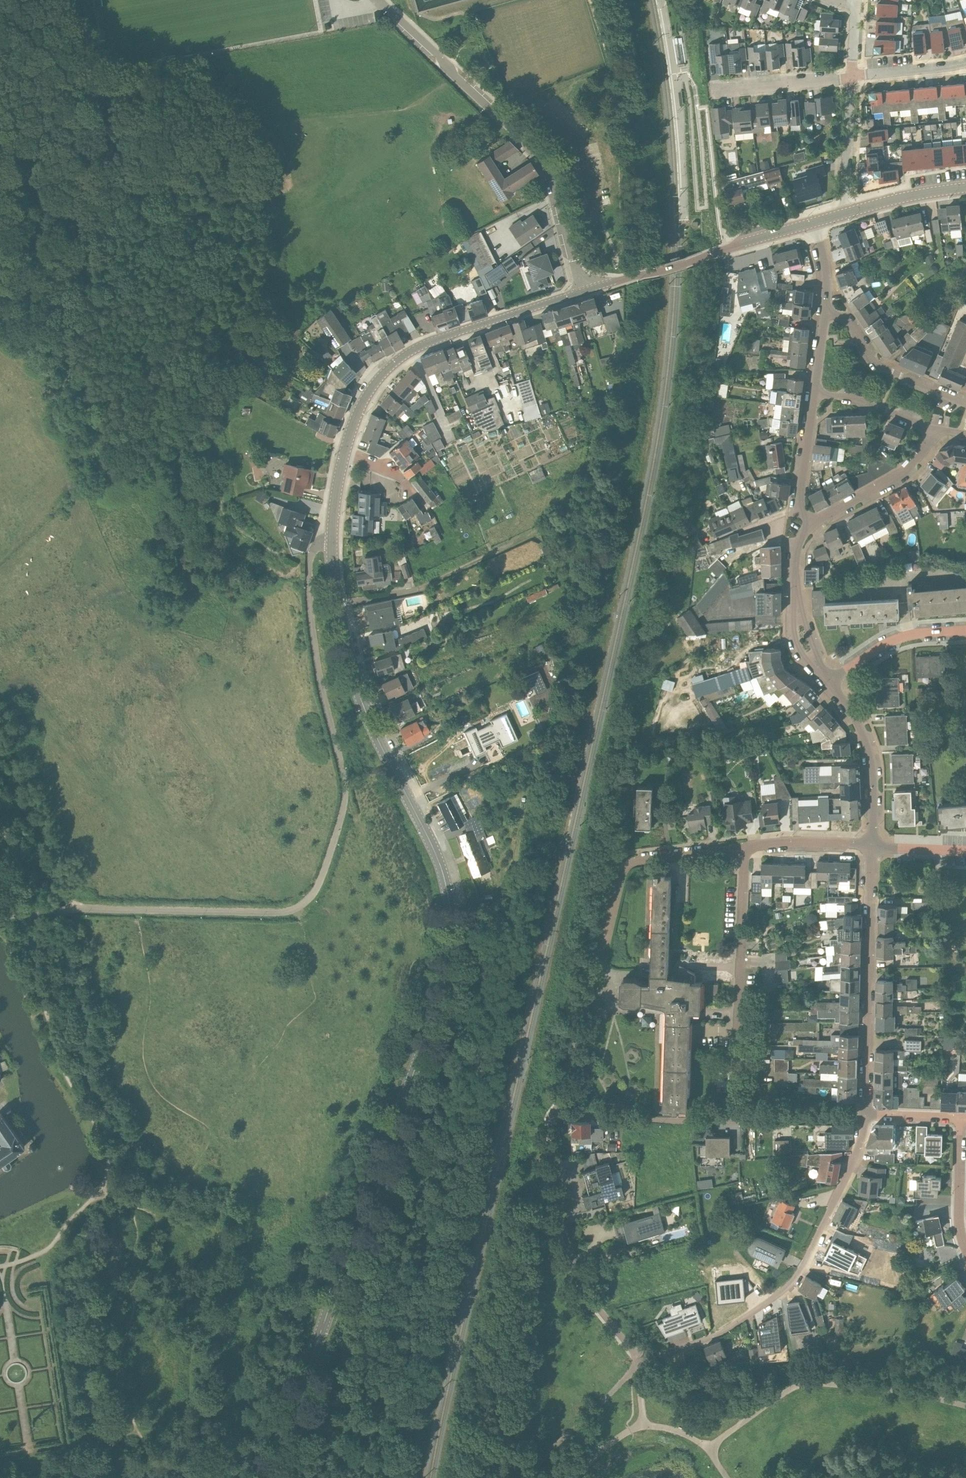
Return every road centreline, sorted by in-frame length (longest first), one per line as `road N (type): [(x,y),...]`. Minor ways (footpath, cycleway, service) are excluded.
road 1 (tertiary): [(270,1477),(442,993),(450,952),(444,875),(366,709),(341,627),(332,555),(344,453)]
road 2 (residential): [(866,1117),(855,1158),(788,1286),(717,1335),(641,1359),(570,1262),(555,1215),(550,1118),(557,1111),(735,1121)]
road 3 (residential): [(582,292),(545,163),(381,0)]
road 4 (tertiary): [(344,453),(366,396),(409,352),(582,292)]
road 5 (residential): [(745,848),(735,1121)]
road 6 (residential): [(866,1117),(872,845)]
road 7 (tertiary): [(582,292),(813,223)]
road 8 (residential): [(603,954),(629,864),(745,848)]
road 9 (residential): [(872,845),(873,764),(857,721),(828,681)]
road 10 (residential): [(965,404),(881,367),(847,320),(825,314)]
road 11 (residential): [(813,524),(899,475),(936,430)]
road 12 (residential): [(828,681),(900,638),(965,631)]
road 13 (residential): [(711,92),(852,77)]
road 14 (residential): [(845,214),(852,77)]
road 15 (residential): [(813,524),(800,503),(815,394)]
road 16 (residential): [(735,1121),(866,1117)]
road 17 (residential): [(965,1248),(962,1118)]
road 18 (residential): [(815,394),(852,398),(936,430)]
road 19 (residential): [(745,848),(872,845)]
road 20 (tertiary): [(845,214),(965,188)]

